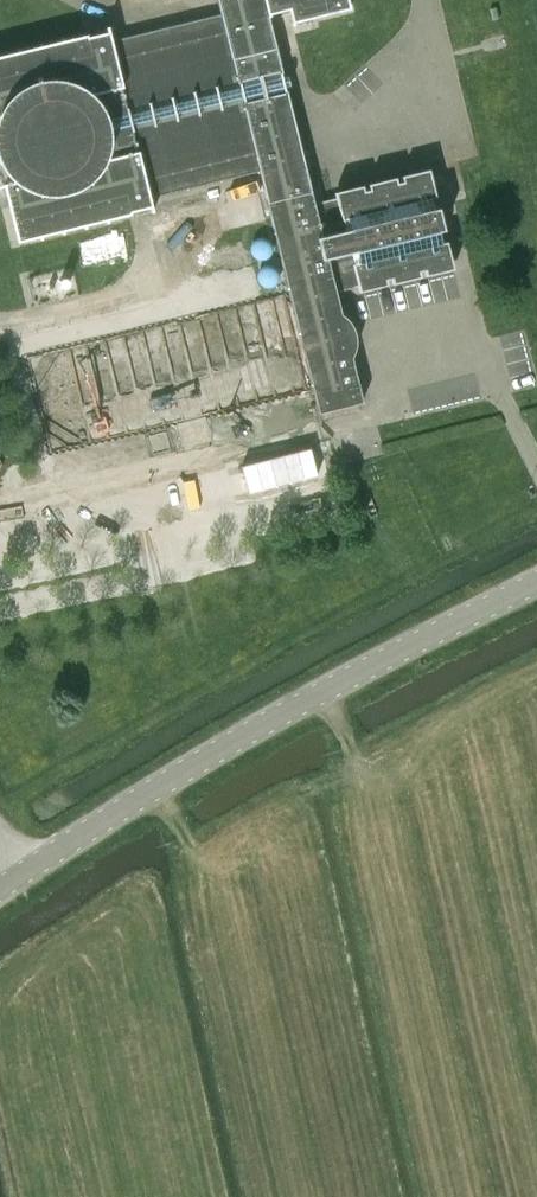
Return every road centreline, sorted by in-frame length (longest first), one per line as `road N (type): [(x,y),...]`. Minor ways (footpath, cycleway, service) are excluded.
road 1 (unclassified): [(0,891),(247,735),(536,583)]

